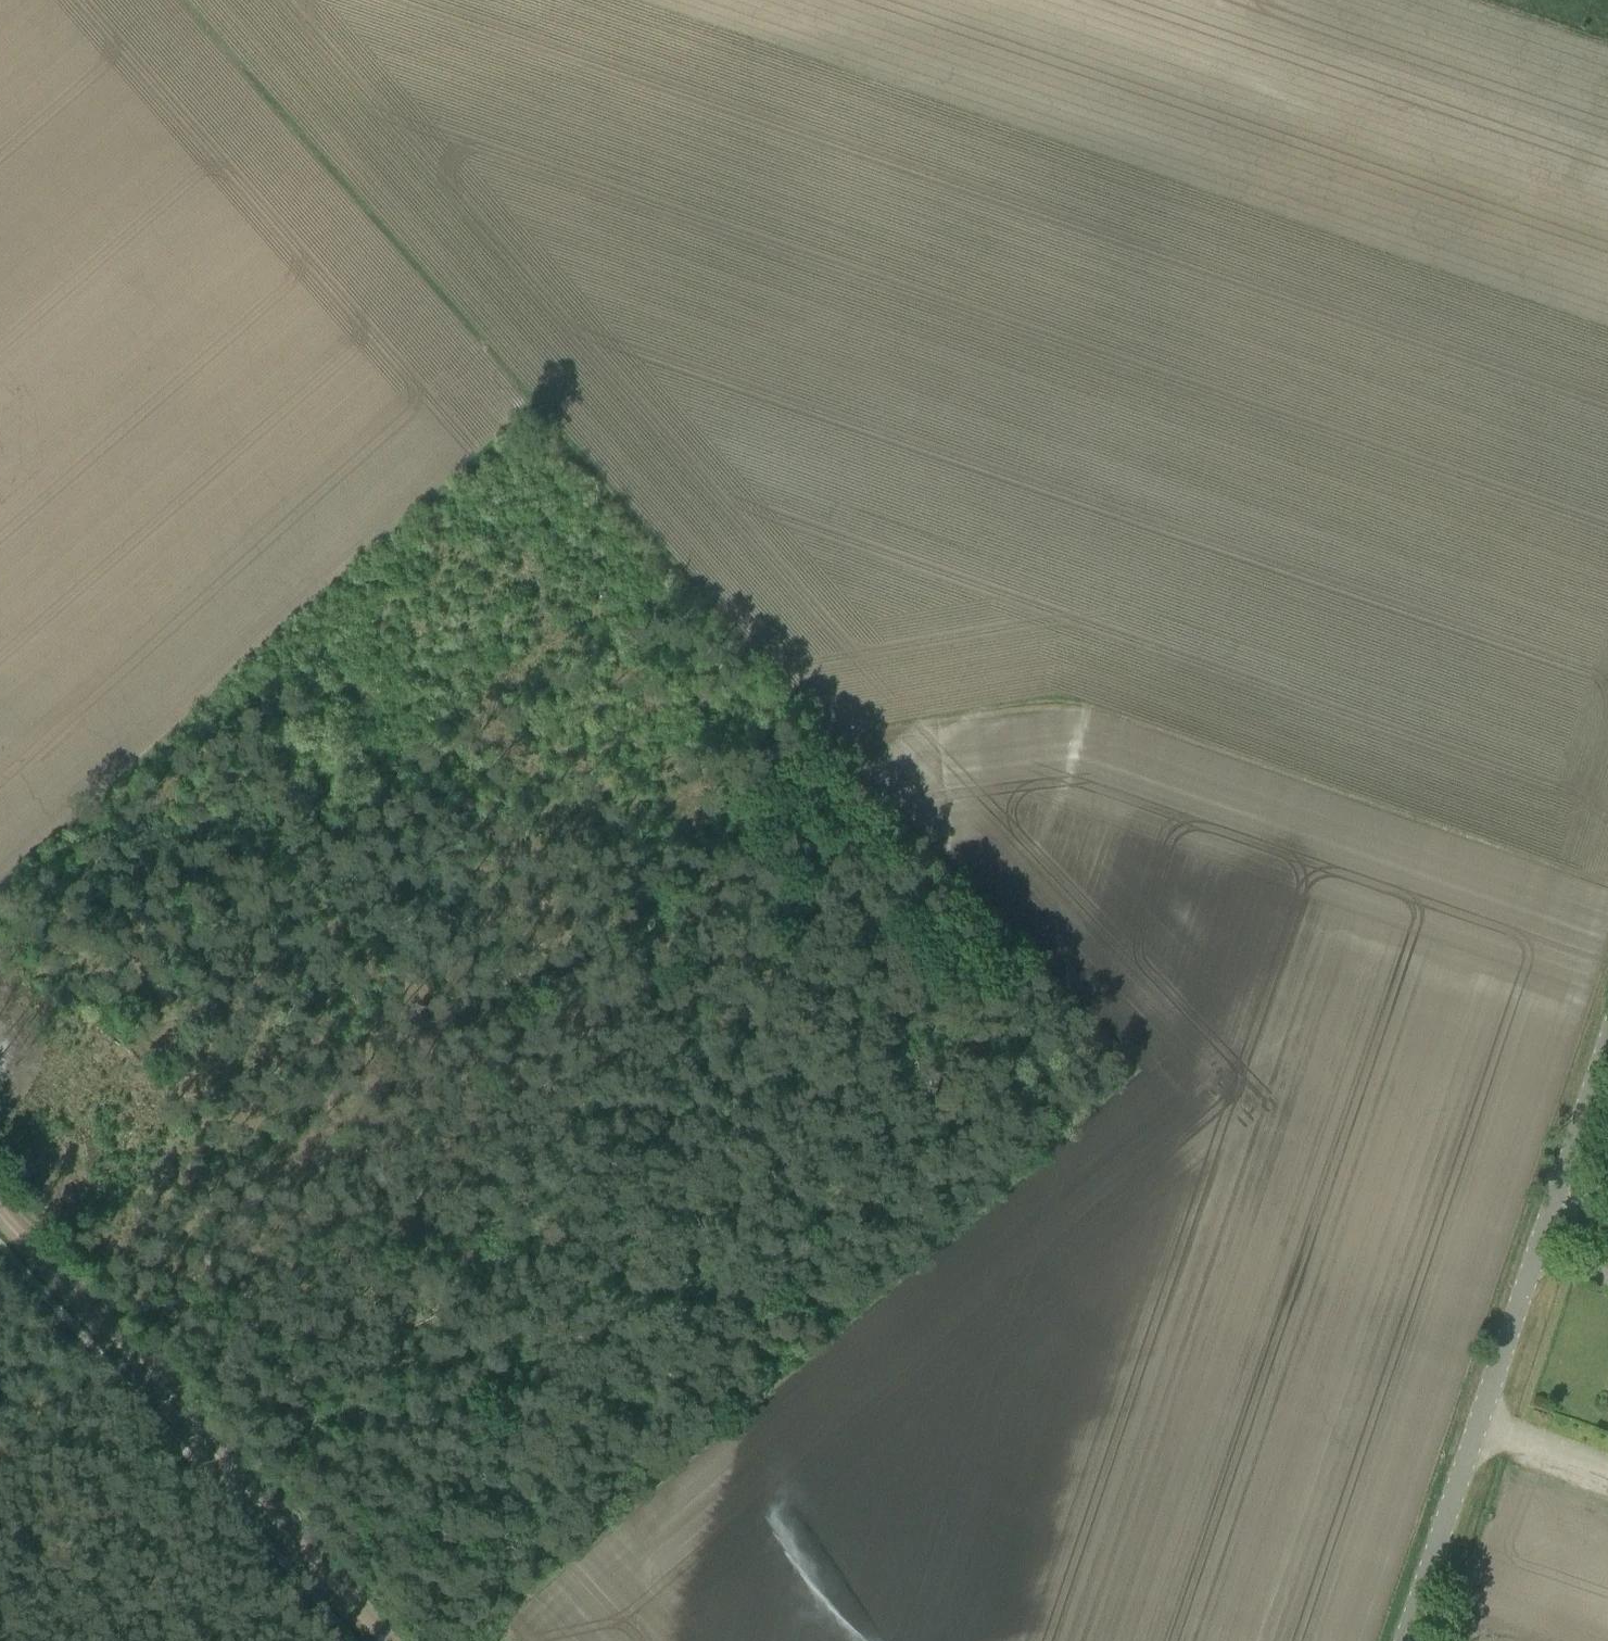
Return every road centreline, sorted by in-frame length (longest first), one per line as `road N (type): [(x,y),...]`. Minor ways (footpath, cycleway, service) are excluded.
road 1 (unclassified): [(1405,1640),(1607,1046)]
road 2 (track): [(376,1640),(0,1218)]

